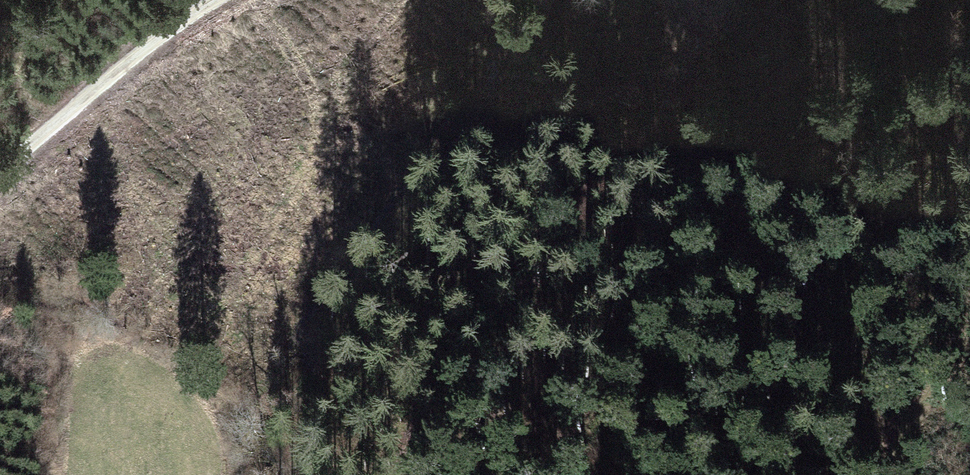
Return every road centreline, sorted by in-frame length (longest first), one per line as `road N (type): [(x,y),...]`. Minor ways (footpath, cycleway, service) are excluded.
road 1 (track): [(668,0),(678,20),(656,104),(518,290),(423,397),(404,474)]
road 2 (track): [(0,178),(196,0)]
road 3 (track): [(901,474),(969,353)]

